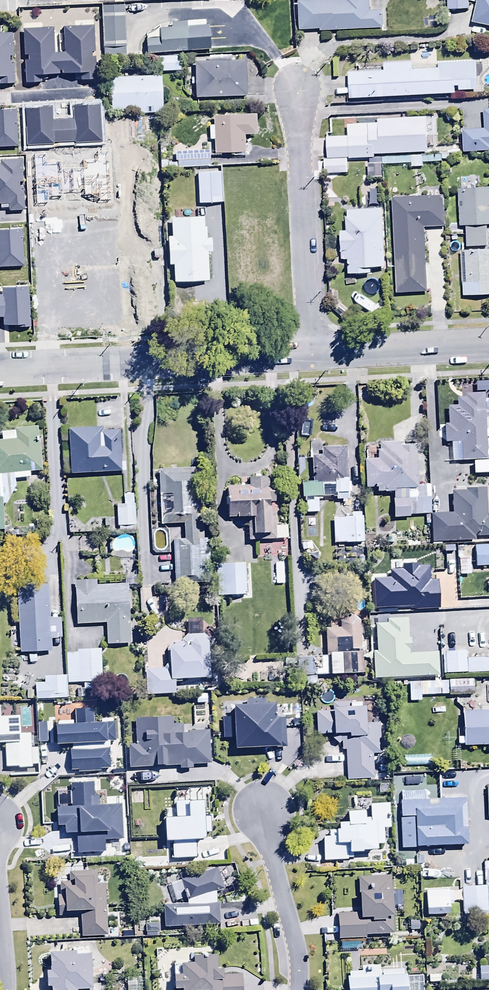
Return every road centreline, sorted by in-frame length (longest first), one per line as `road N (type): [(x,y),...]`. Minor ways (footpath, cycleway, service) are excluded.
road 1 (residential): [(0,369),(313,354)]
road 2 (residential): [(296,81),(313,354)]
road 3 (residential): [(297,989),(295,943),(264,810)]
road 4 (residential): [(313,354),(488,345)]

